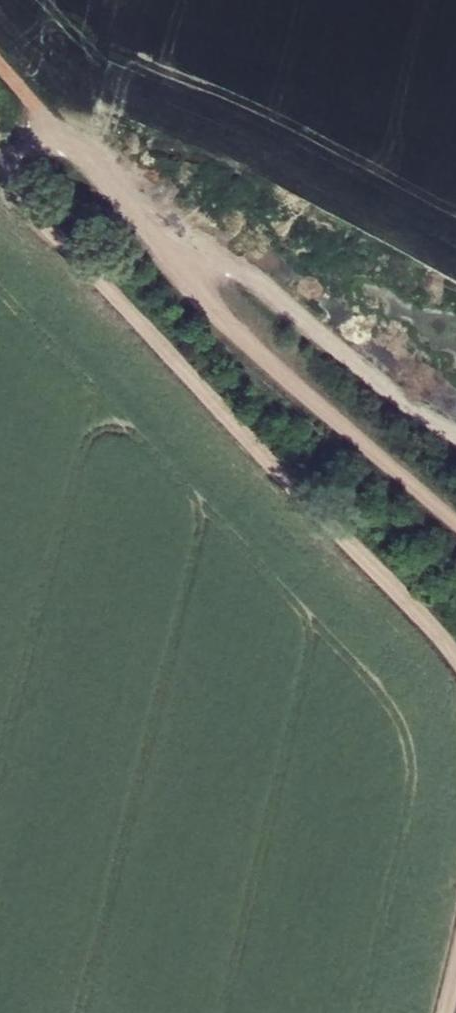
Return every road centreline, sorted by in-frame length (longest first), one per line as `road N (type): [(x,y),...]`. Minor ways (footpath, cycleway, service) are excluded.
road 1 (track): [(40,115),(10,166),(16,186),(455,652)]
road 2 (track): [(40,115),(254,347),(455,519)]
road 3 (track): [(455,430),(405,403),(191,236),(117,198)]

